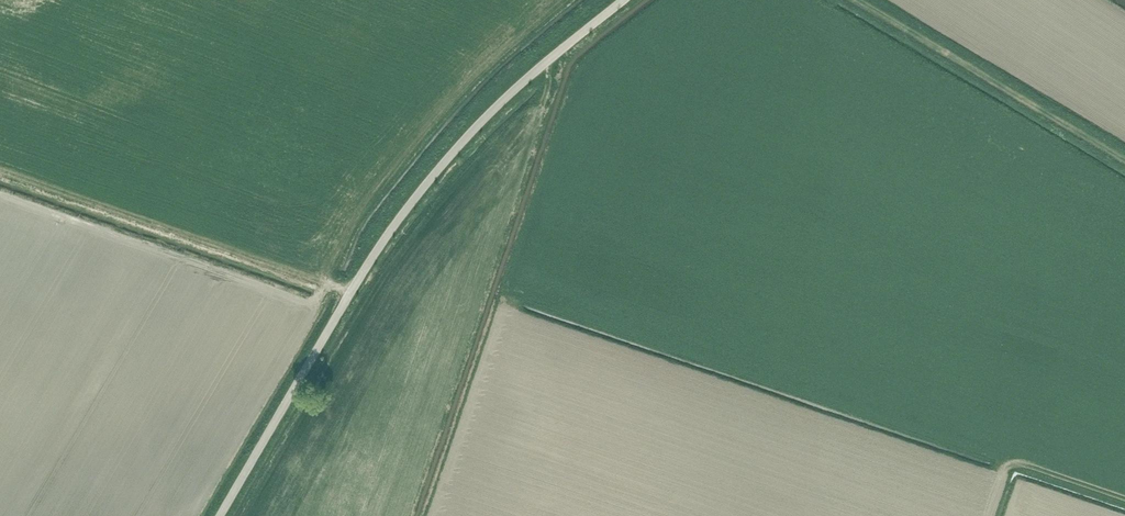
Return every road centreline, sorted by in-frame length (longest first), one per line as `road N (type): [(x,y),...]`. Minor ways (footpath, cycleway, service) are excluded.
road 1 (unclassified): [(219,515),(411,204),(505,98),(623,0)]
road 2 (track): [(1124,160),(855,0)]

